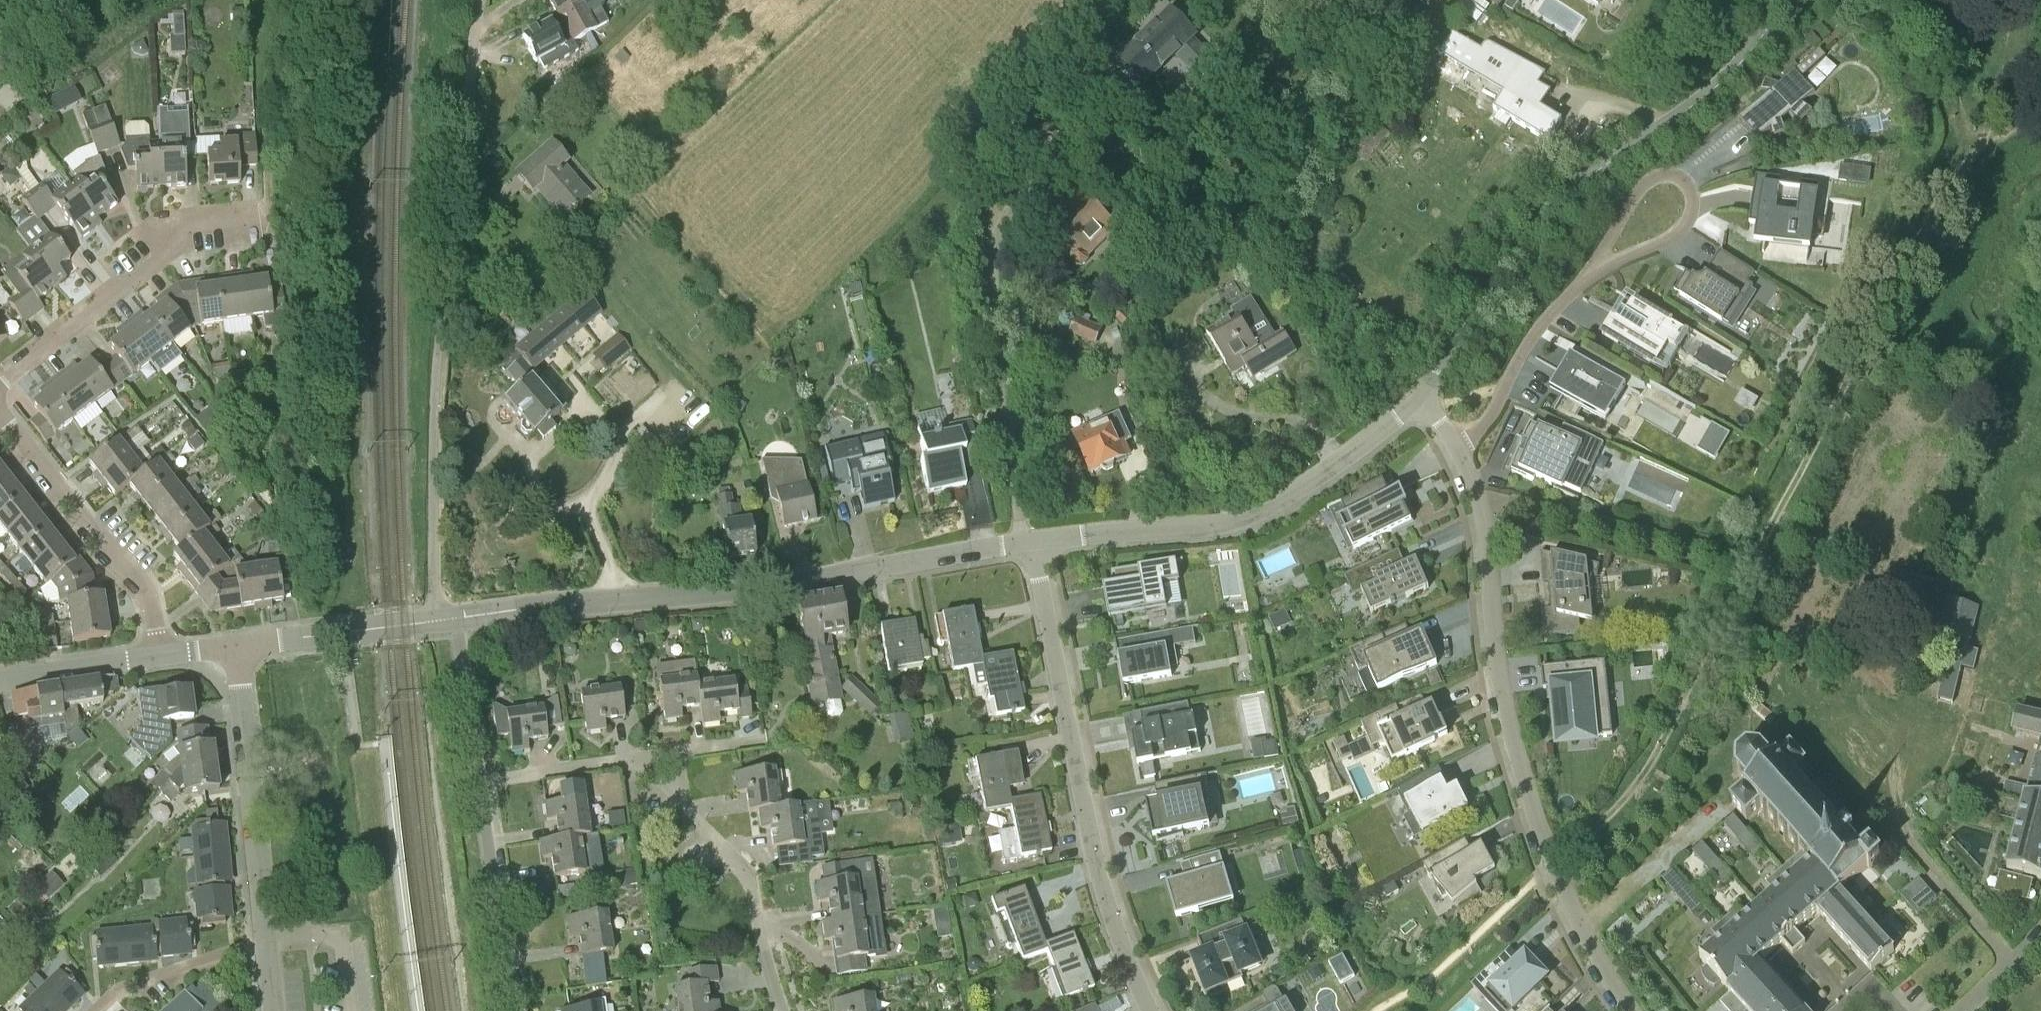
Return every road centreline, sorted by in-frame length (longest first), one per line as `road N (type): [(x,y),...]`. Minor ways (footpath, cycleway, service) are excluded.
road 1 (residential): [(1633,1010),(1564,898),(1514,742),(1487,538),(1459,444)]
road 2 (residential): [(458,619),(751,590),(1035,540)]
road 3 (residential): [(1420,400),(1525,242),(1575,193),(1741,72),(1783,0)]
road 4 (residential): [(1155,1010),(1107,899),(1035,540)]
road 5 (track): [(1752,558),(1966,156)]
road 6 (residential): [(1035,540),(1228,519),(1310,492),(1420,400)]
road 7 (track): [(1552,864),(1626,800),(1651,764),(1752,558)]
road 8 (residential): [(1035,540),(992,186)]
road 9 (unclassified): [(0,387),(174,248),(188,219),(273,210)]
road 10 (residential): [(624,760),(736,859),(760,906),(786,1010)]
road 11 (residential): [(261,940),(235,646)]
road 12 (residential): [(161,654),(144,584),(0,418)]
road 13 (residential): [(1590,269),(1641,189),(1664,176),(1683,181),(1691,201),(1684,227),(1612,259)]
road 14 (residential): [(512,1010),(478,782)]
road 15 (residential): [(235,646),(458,619)]
road 16 (residential): [(1459,444),(1489,416),(1537,328),(1590,269)]
road 17 (residential): [(98,1010),(123,988),(261,940)]
road 18 (residential): [(478,782),(458,619)]
road 19 (residential): [(161,654),(0,679)]
road 20 (residential): [(478,782),(624,760)]
road 21 (residential): [(624,760),(756,743)]

